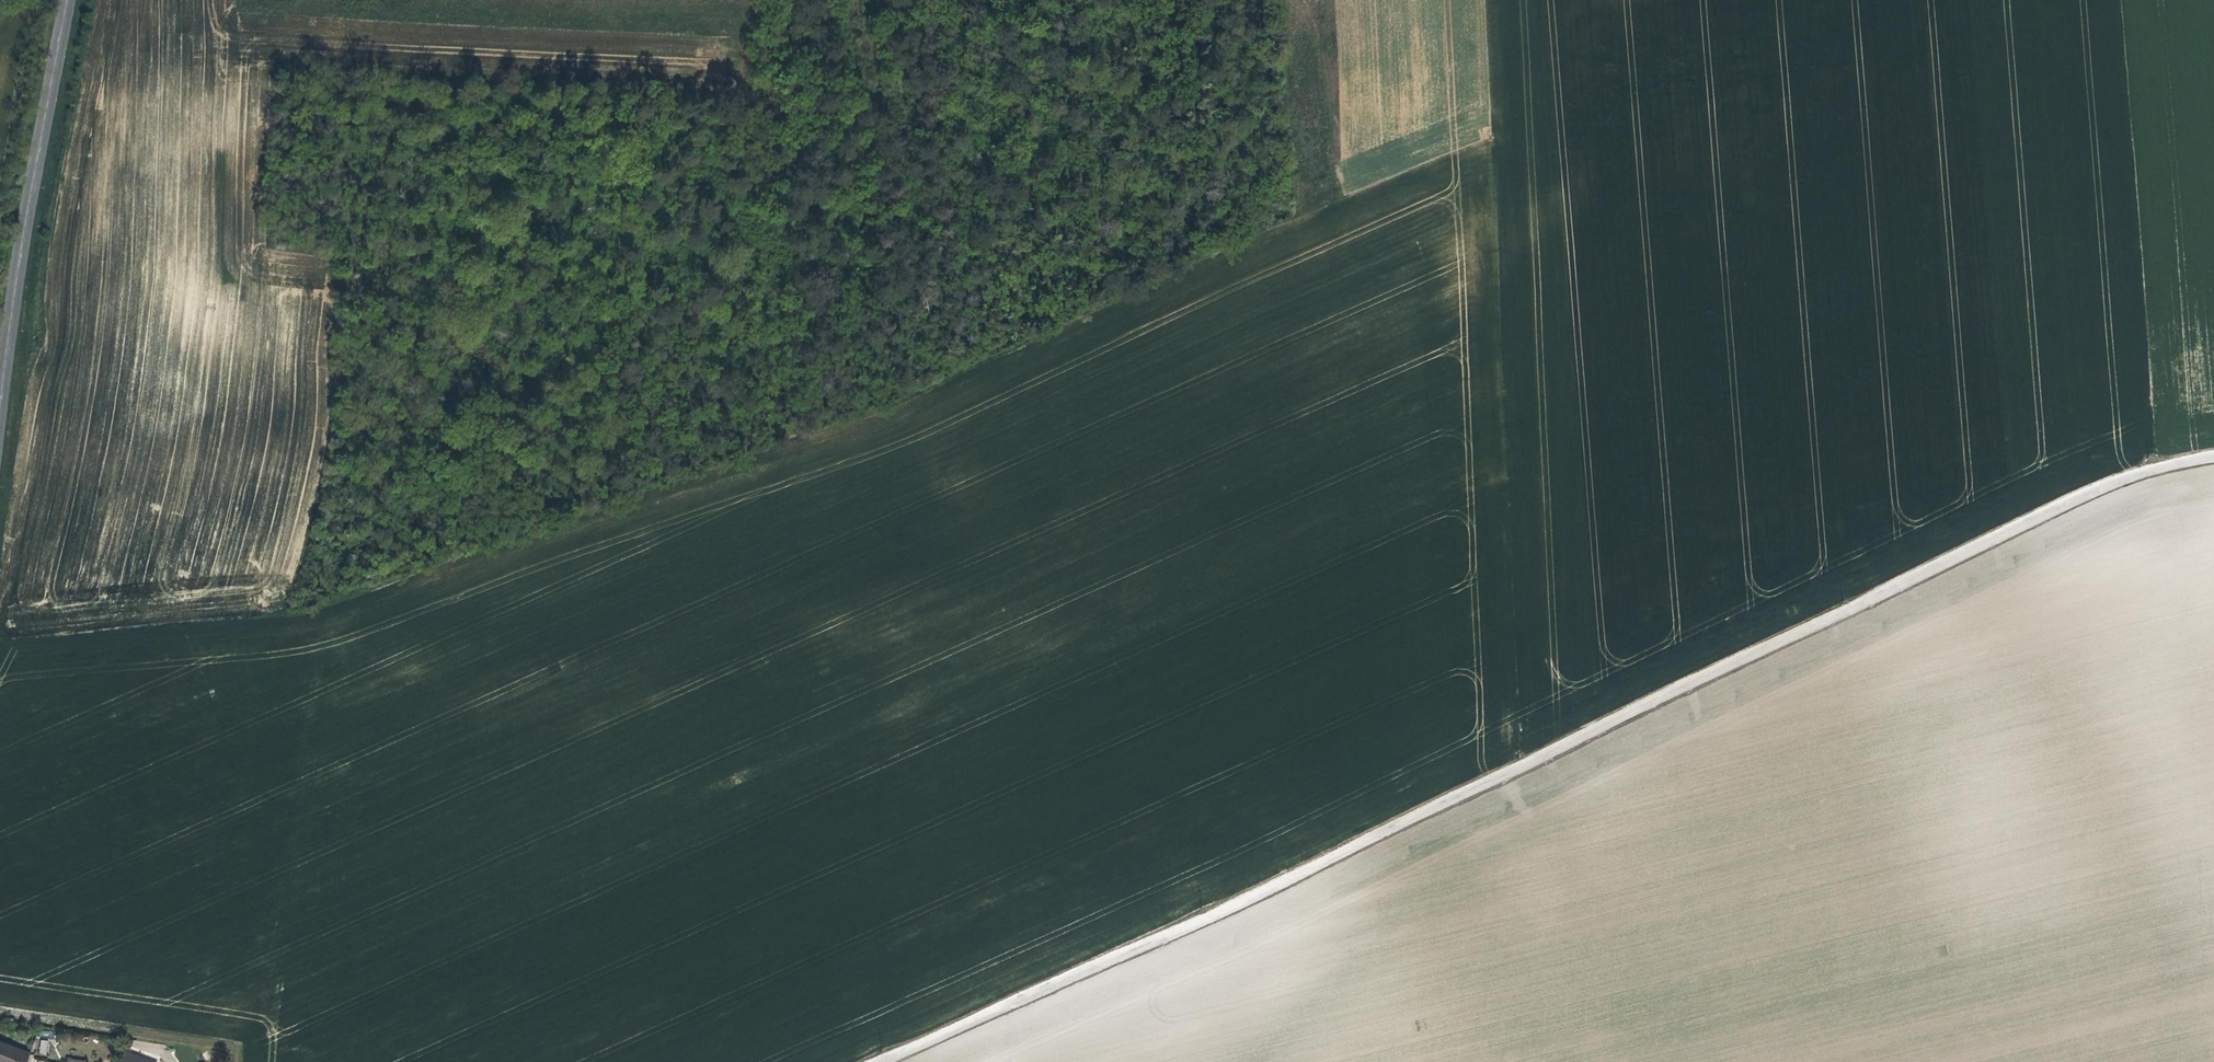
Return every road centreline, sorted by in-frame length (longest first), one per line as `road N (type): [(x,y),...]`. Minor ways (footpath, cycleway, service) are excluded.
road 1 (track): [(2213,452),(2181,456),(867,1061)]
road 2 (tertiary): [(67,0),(0,399)]

